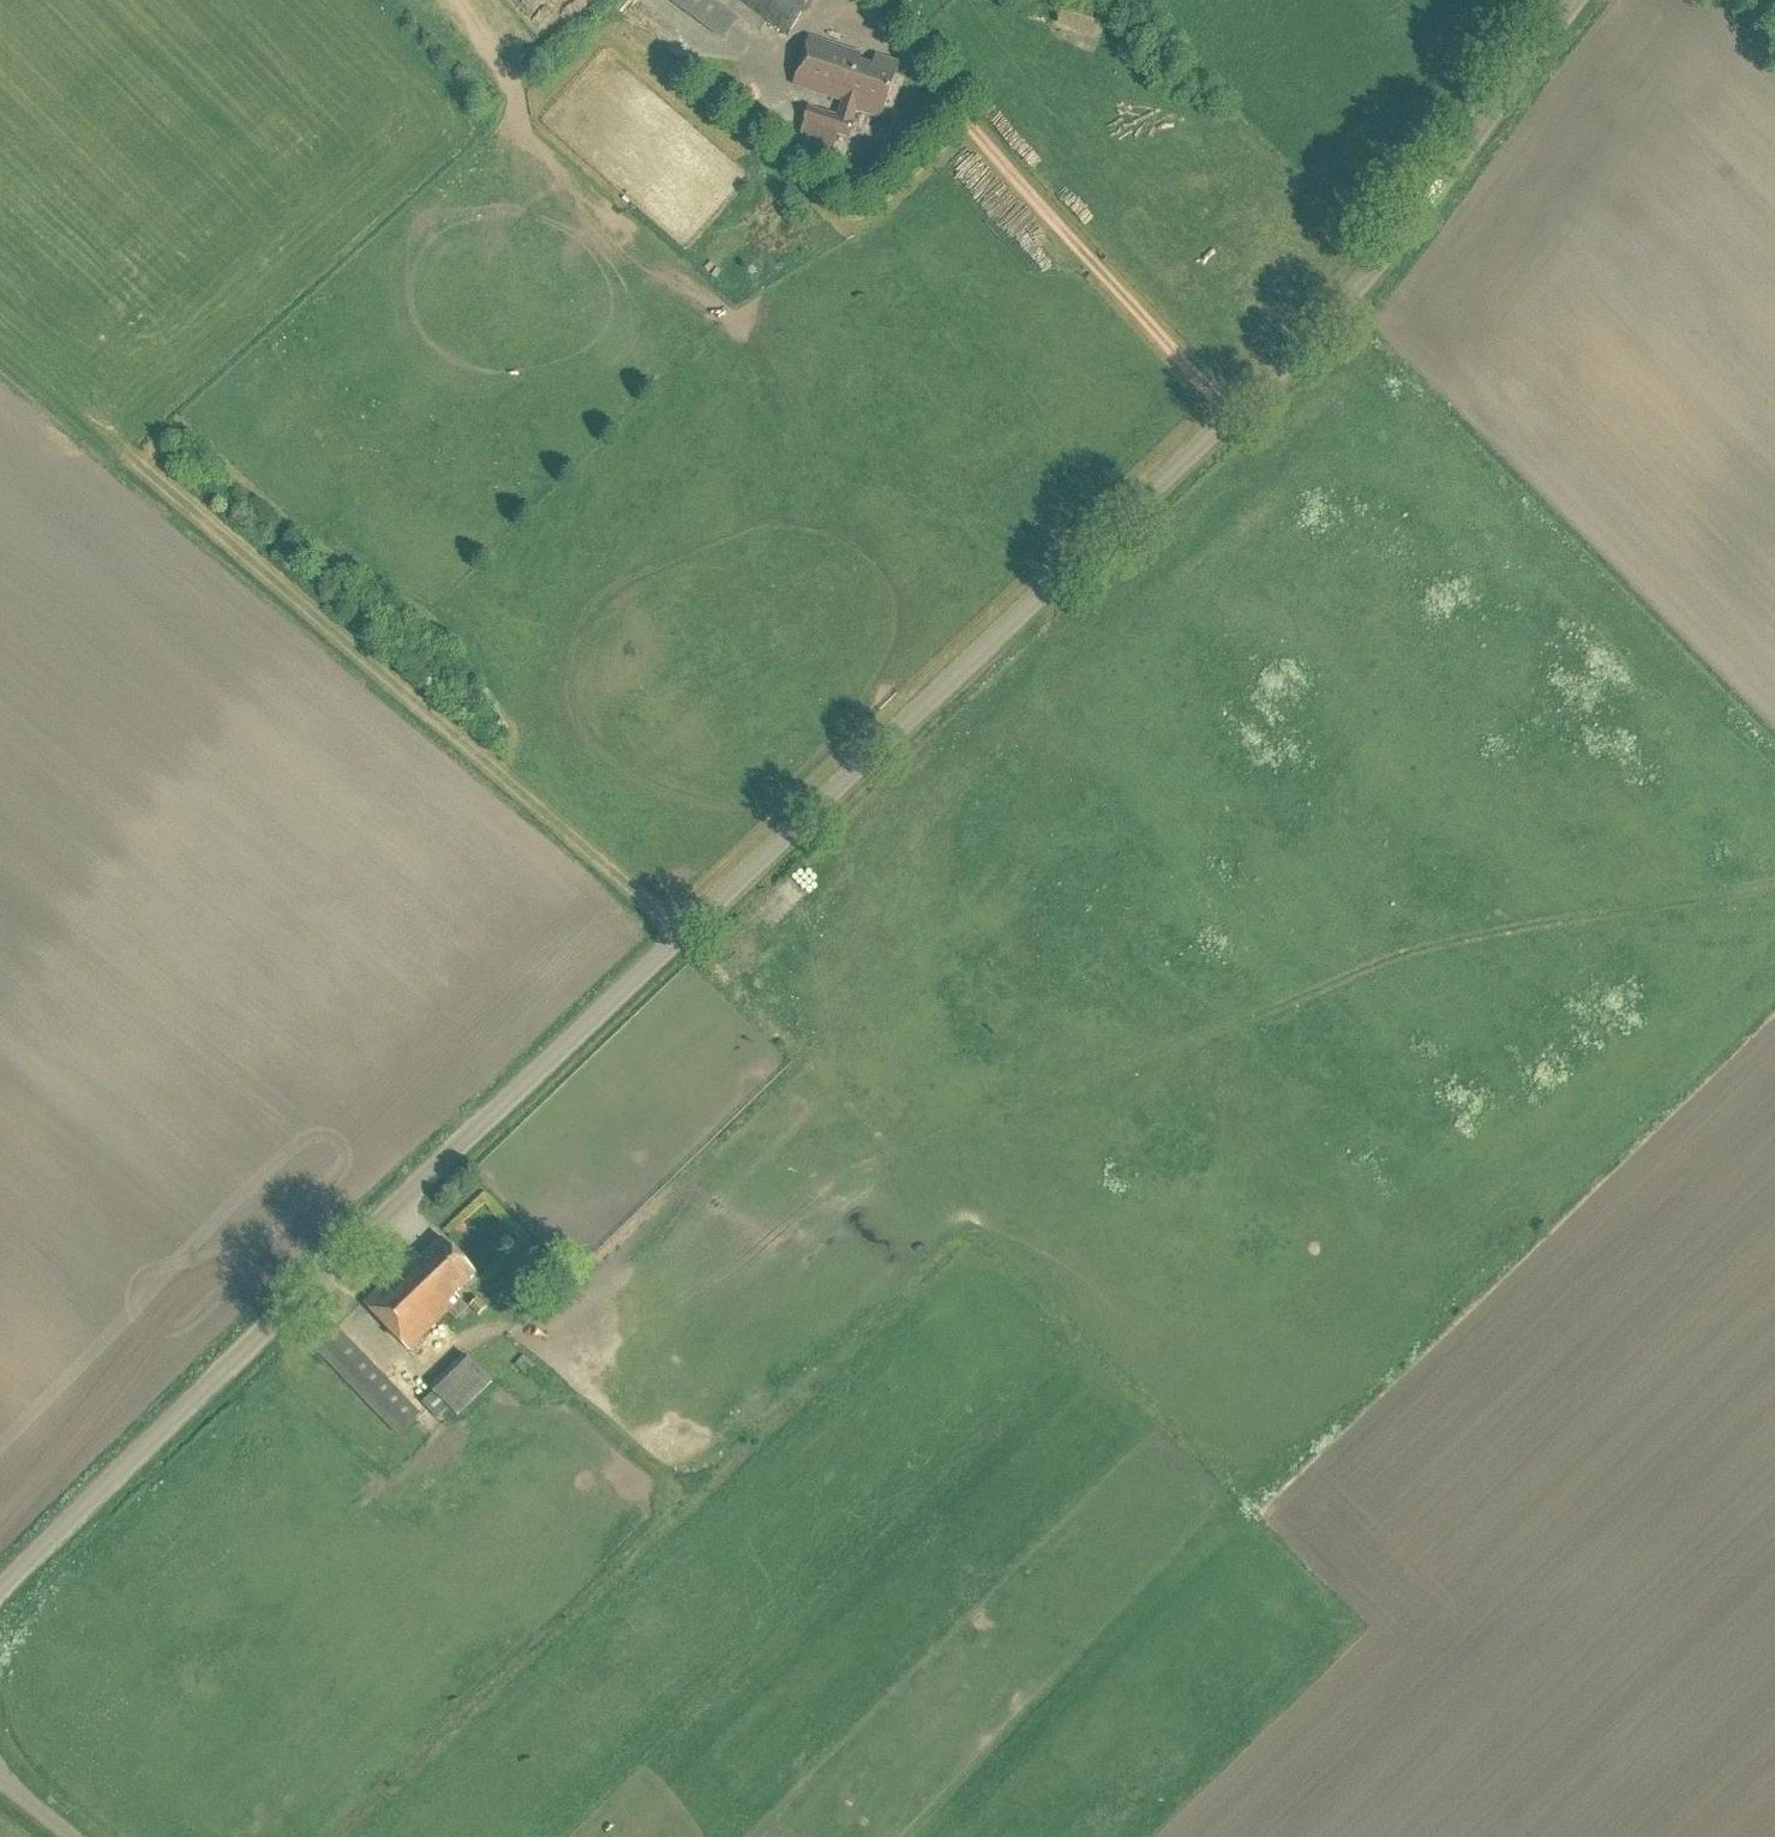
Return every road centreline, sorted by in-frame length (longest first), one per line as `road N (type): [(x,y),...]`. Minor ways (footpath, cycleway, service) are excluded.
road 1 (tertiary): [(0,1591),(284,1309),(1329,318),(1575,0)]
road 2 (track): [(682,935),(133,459)]
road 3 (track): [(1227,416),(853,0)]

